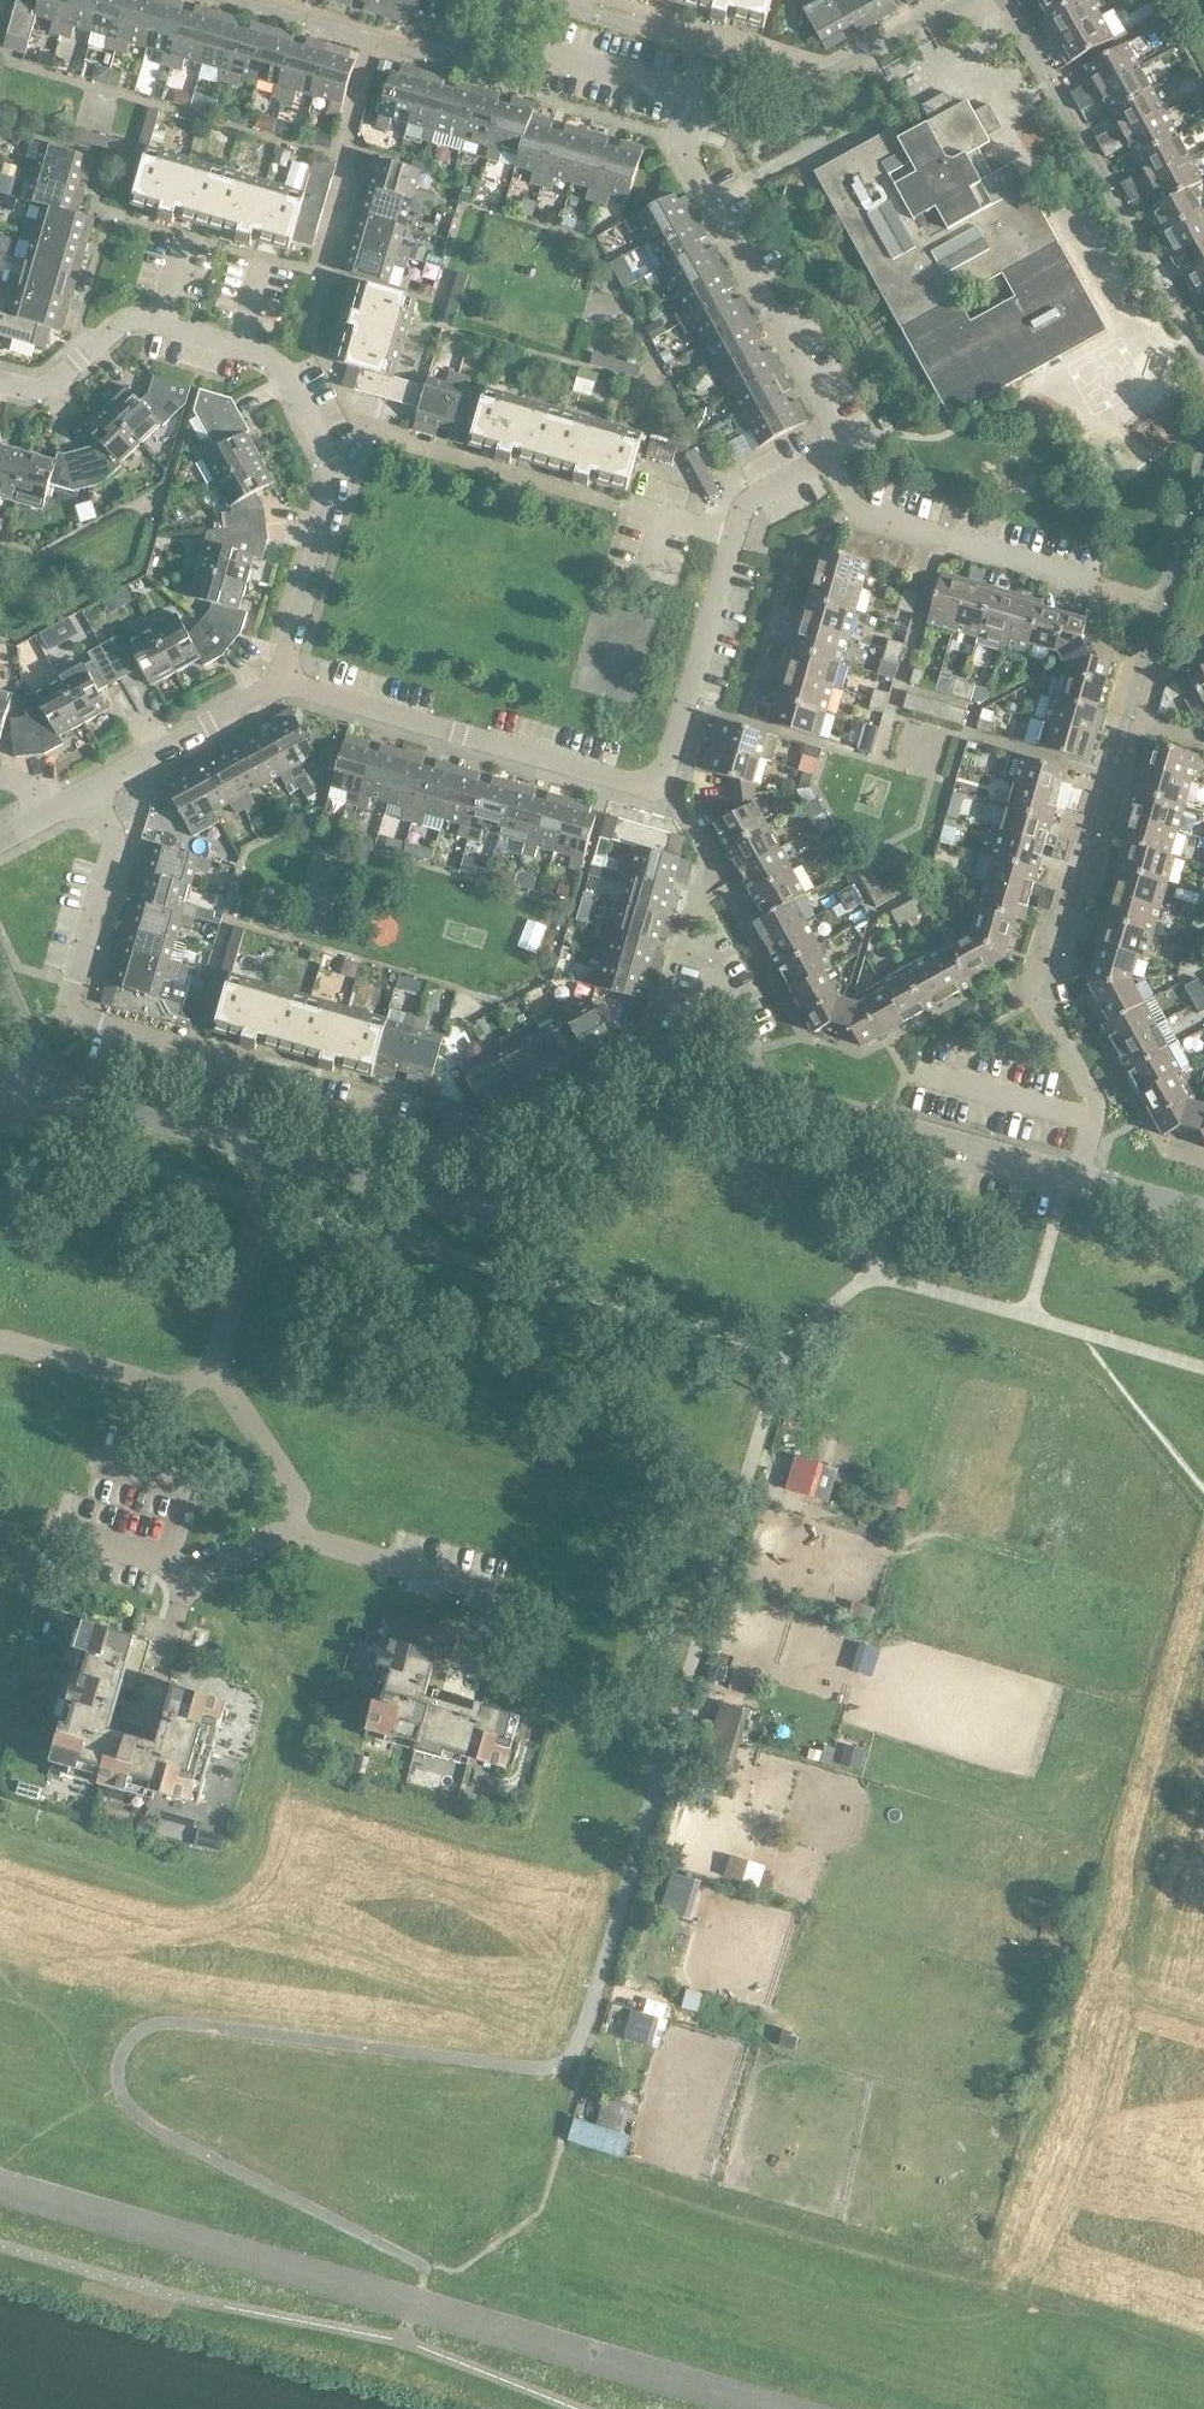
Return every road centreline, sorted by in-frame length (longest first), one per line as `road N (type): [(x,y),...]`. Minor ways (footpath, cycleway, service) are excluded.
road 1 (residential): [(760,1095),(721,1014),(473,1154),(254,1096),(235,1064),(85,1023),(75,1002),(115,841),(112,815),(91,795)]
road 2 (residential): [(285,683),(645,782),(663,773),(744,504),(824,459)]
road 3 (residential): [(0,375),(41,381),(122,325),(141,321),(242,345),(285,371),(336,490),(283,666),(285,683)]
road 4 (residential): [(824,459),(839,438),(836,417),(689,155),(695,105),(540,56),(511,38),(490,0)]
road 5 (tertiary): [(760,1095),(728,1094),(501,1212),(472,1212),(268,1152)]
road 6 (residential): [(824,459),(858,514),(1164,602)]
road 7 (tertiary): [(268,1152),(57,1085),(0,974)]
road 8 (tertiary): [(760,1095),(1082,1179)]
road 9 (unclassified): [(212,1371),(268,1152)]
road 10 (residential): [(285,683),(91,795)]
road 11 (residential): [(0,1345),(158,1388),(191,1385),(212,1371)]
road 12 (residential): [(158,1675),(176,1607),(294,1533)]
road 13 (unclassified): [(487,1592),(294,1533)]
road 14 (unclassified): [(294,1533),(299,1495),(212,1371)]
road 15 (residential): [(1082,1179),(1092,1095),(1045,1011)]
road 16 (tertiary): [(1082,1179),(1203,1216)]

